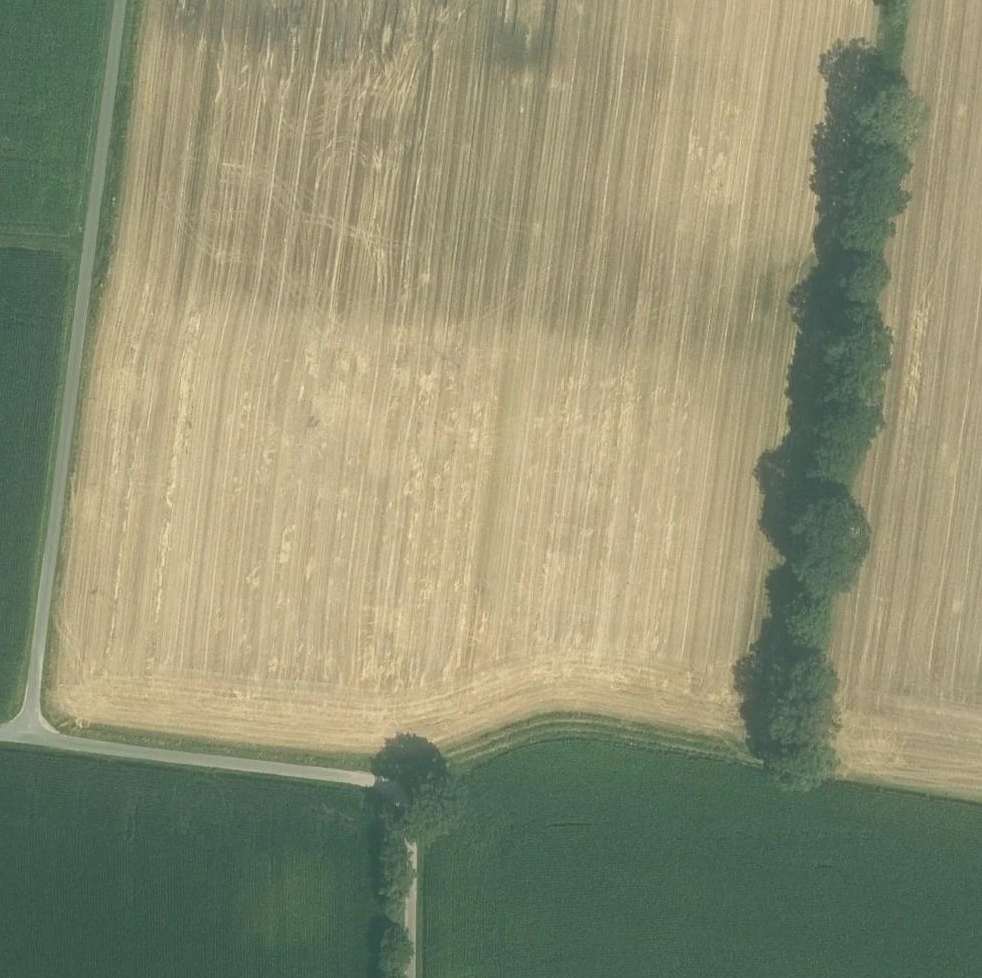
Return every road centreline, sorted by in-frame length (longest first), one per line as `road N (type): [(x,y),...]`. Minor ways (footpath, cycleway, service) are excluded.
road 1 (residential): [(119,0),(28,736)]
road 2 (residential): [(28,736),(383,785),(403,798),(411,826),(412,977)]

